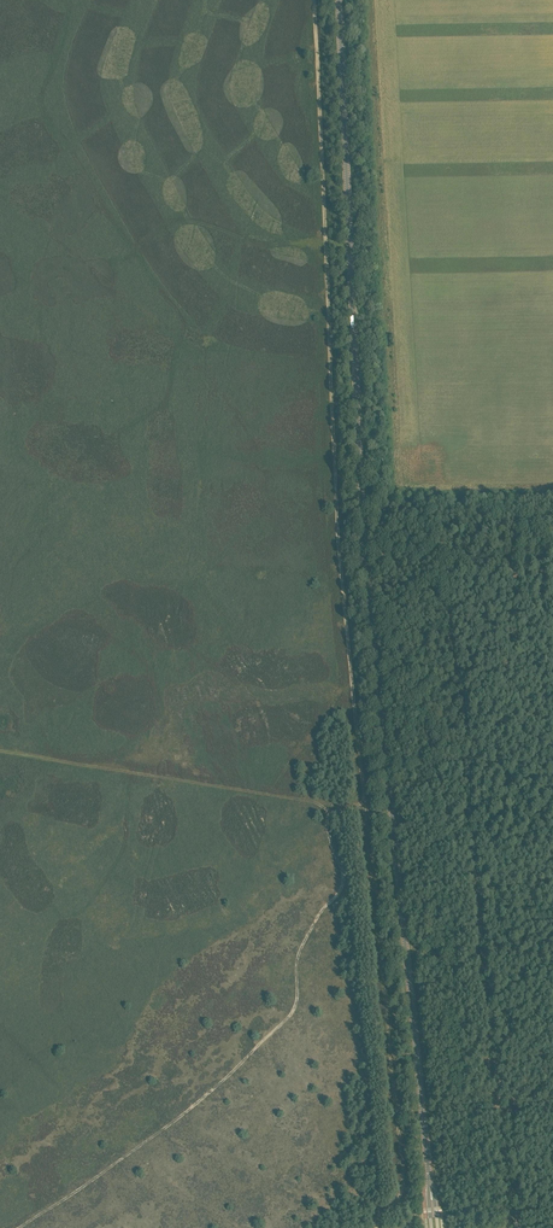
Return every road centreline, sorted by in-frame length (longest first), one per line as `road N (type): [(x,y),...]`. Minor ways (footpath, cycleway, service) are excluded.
road 1 (track): [(317,0),(353,679),(404,1182),(376,1227)]
road 2 (secondary): [(428,1168),(367,587),(339,0)]
road 3 (track): [(0,749),(368,808)]
road 4 (track): [(552,490),(401,486),(389,314),(353,315)]
road 5 (track): [(552,1091),(422,1107)]

